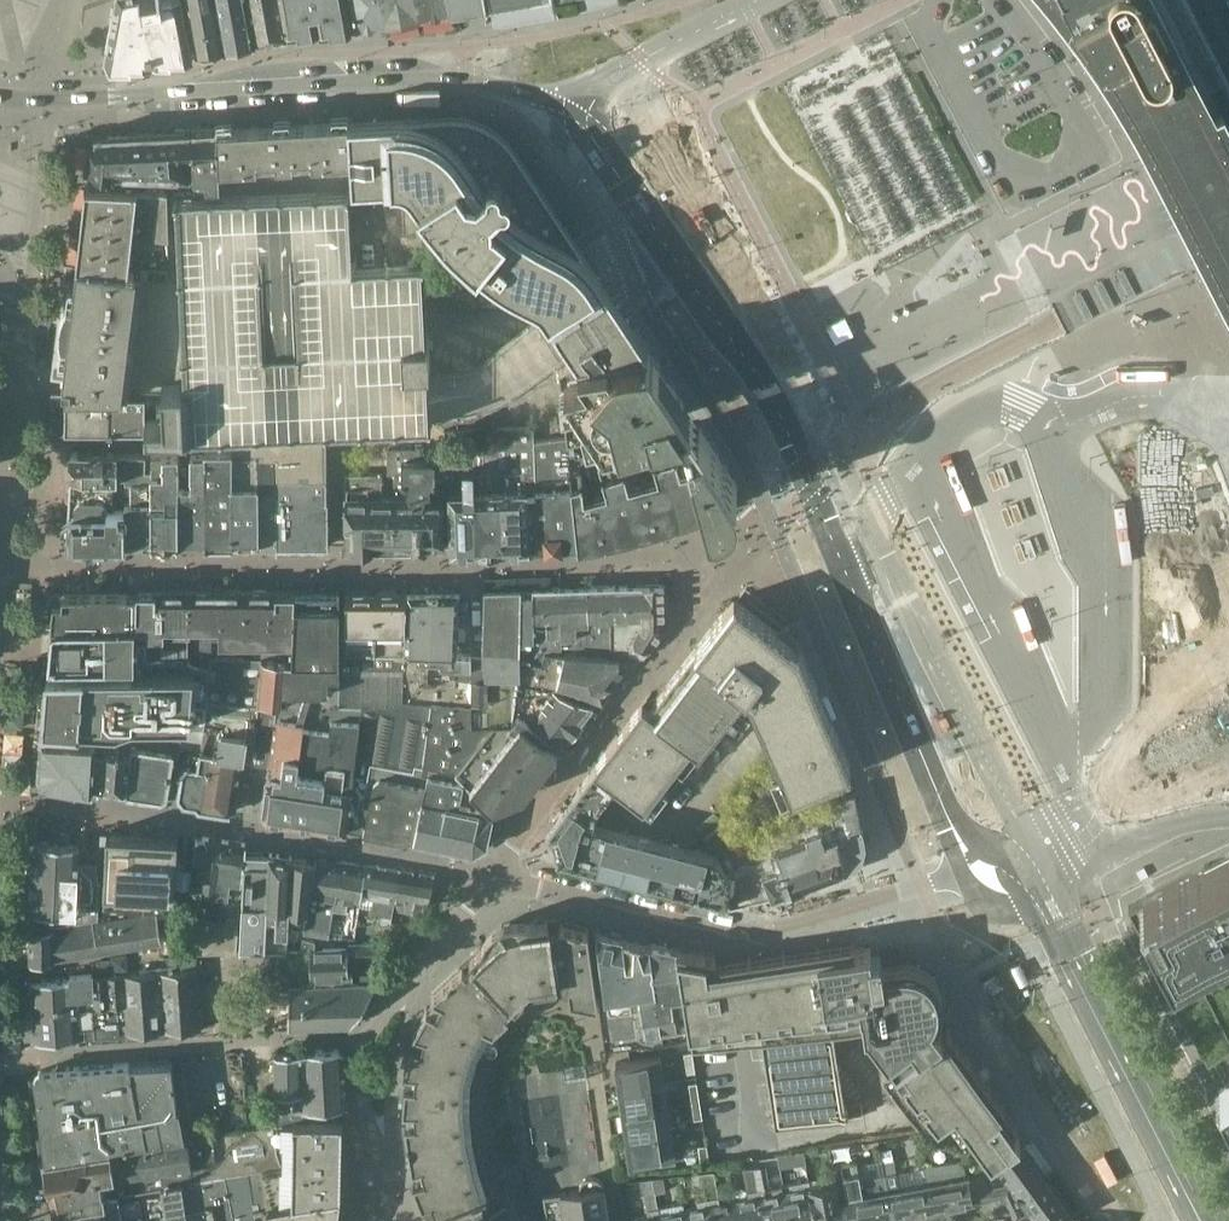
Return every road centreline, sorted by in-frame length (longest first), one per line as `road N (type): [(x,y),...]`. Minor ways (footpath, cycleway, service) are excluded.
road 1 (secondary): [(987,855),(939,798),(769,394),(643,215),(597,137),(569,116)]
road 2 (secondary): [(569,116),(519,90),(436,79),(0,100)]
road 3 (residential): [(987,855),(928,888),(744,935),(538,891),(494,873)]
road 4 (residential): [(494,873),(120,808),(0,798)]
road 5 (secondary): [(1204,1220),(1029,871),(987,855)]
road 6 (residential): [(494,873),(367,1036),(368,1112),(406,1220)]
road 7 (tertiary): [(609,86),(632,65),(755,0)]
road 8 (residential): [(587,754),(494,873)]

